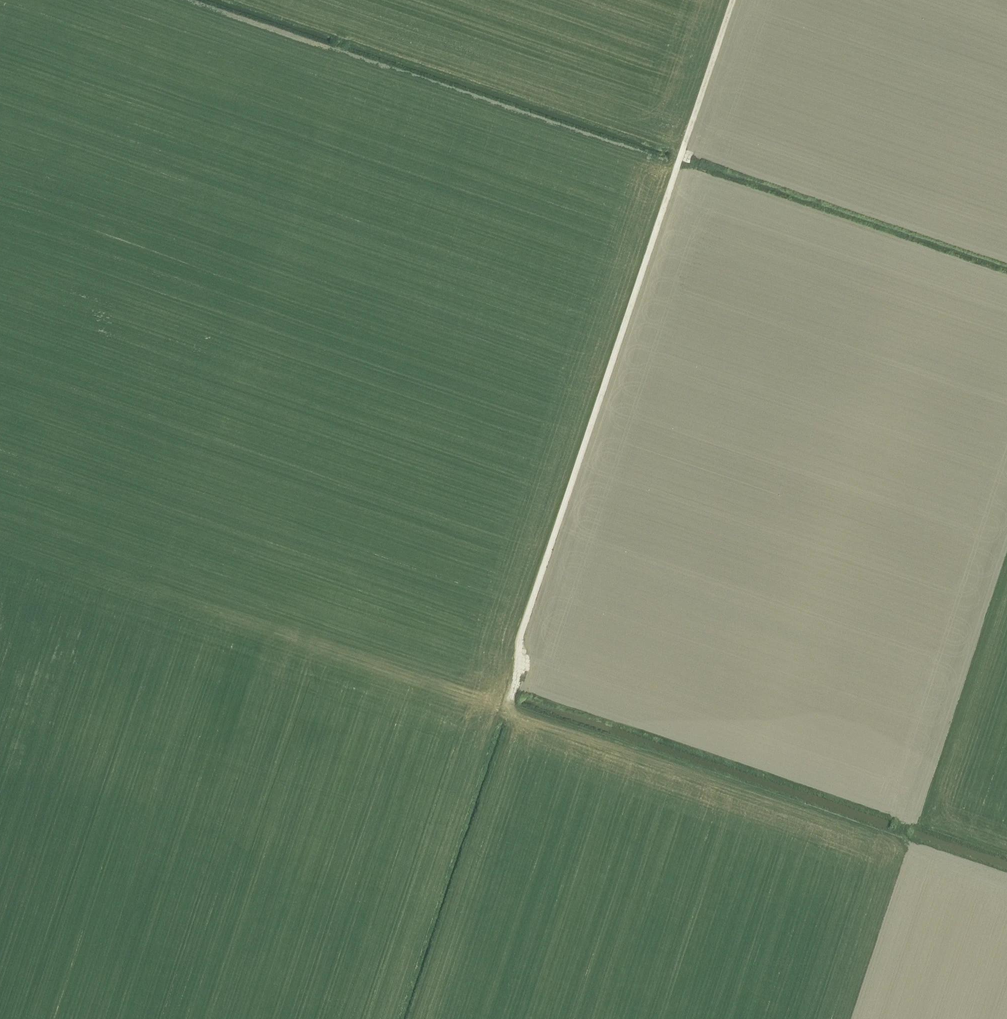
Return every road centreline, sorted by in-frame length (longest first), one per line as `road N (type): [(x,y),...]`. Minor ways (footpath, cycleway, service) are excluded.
road 1 (track): [(525,624),(733,0)]

